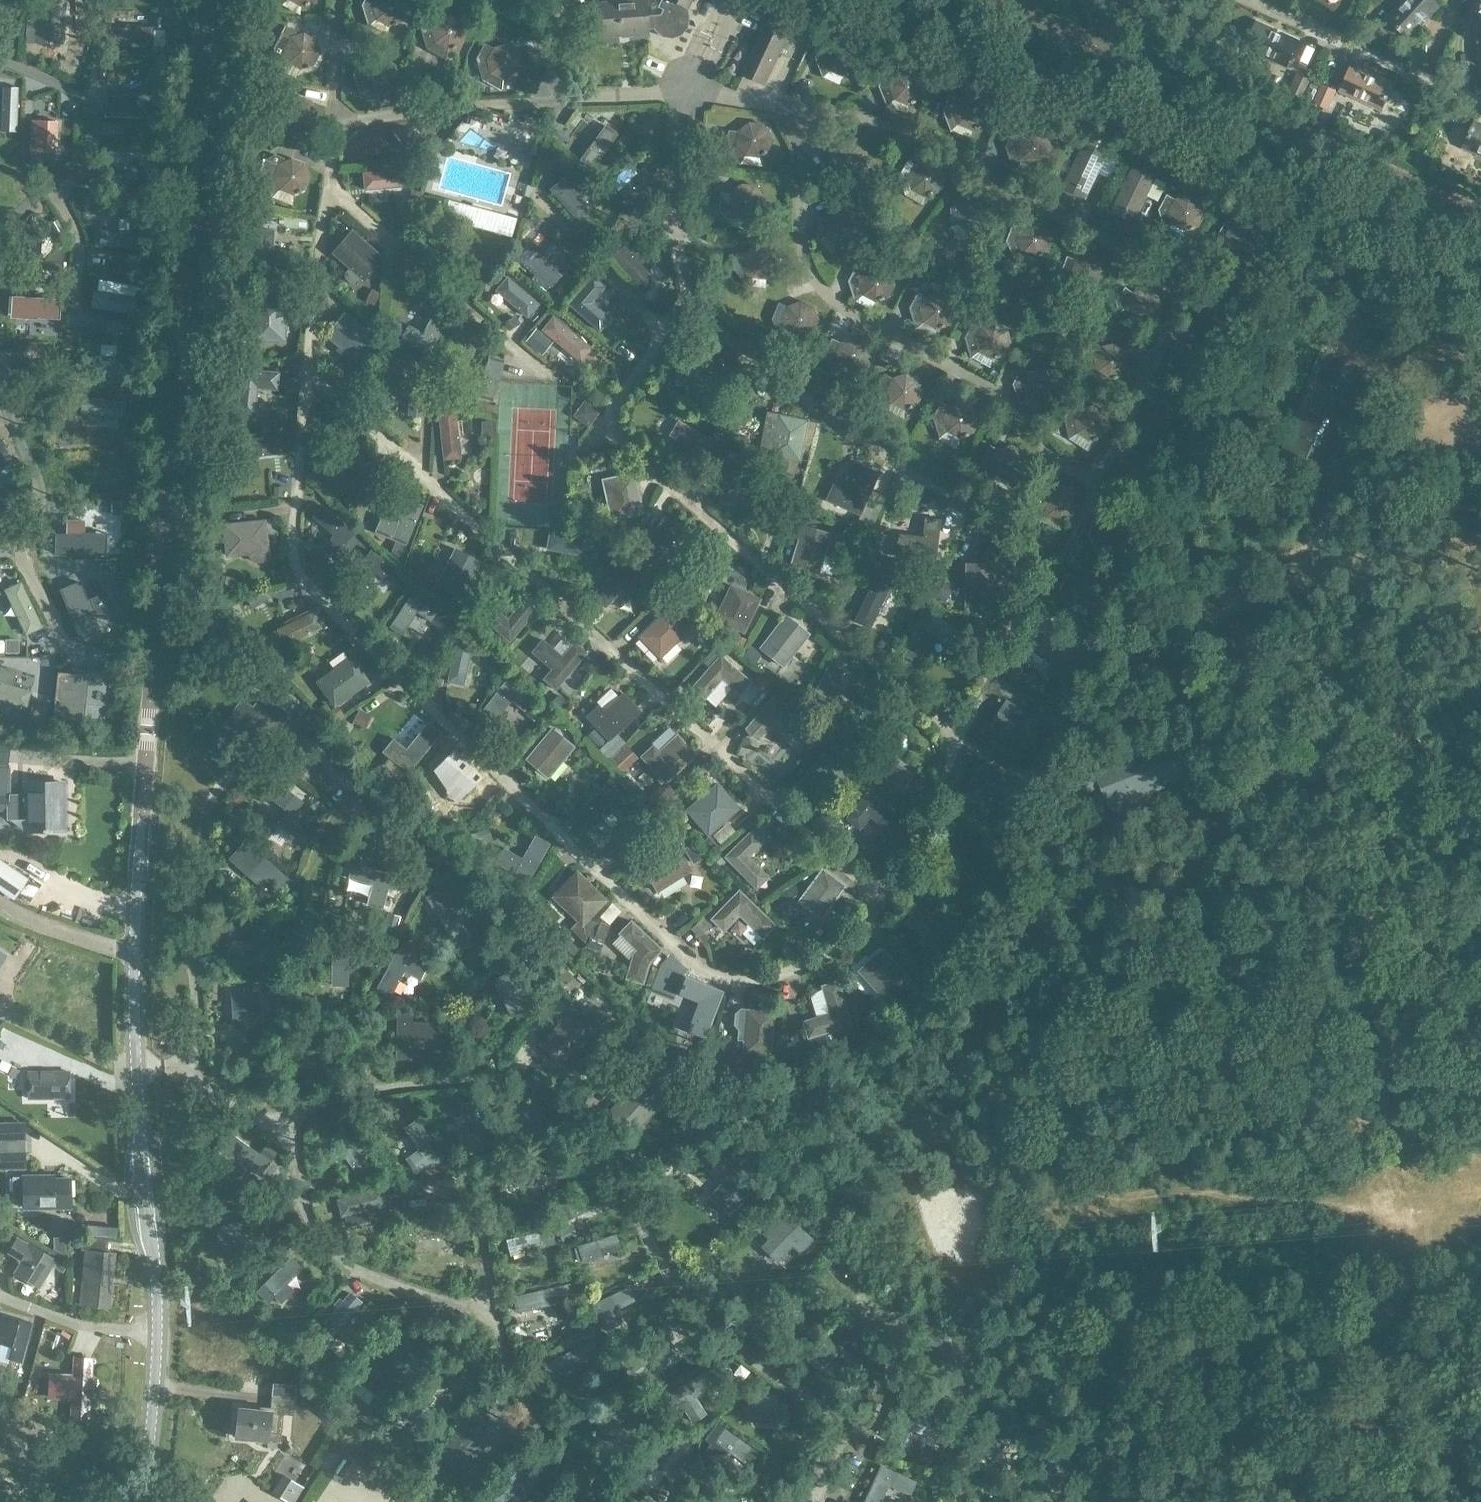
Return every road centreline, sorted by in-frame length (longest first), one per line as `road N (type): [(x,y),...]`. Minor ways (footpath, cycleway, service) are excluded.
road 1 (unclassified): [(144,1501),(158,1337),(134,1046),(135,951),(213,0)]
road 2 (track): [(1480,761),(1434,775),(1319,774),(1242,763),(1208,741),(1208,717),(1234,671),(1292,612),(1305,553),(1395,382),(1399,318),(1480,313)]
road 3 (track): [(956,1234),(958,1204),(977,1192),(1115,1191),(1191,1203),(1375,1192),(1480,1197)]
road 4 (track): [(1480,1501),(1396,1376),(1393,1339),(1415,1194)]
road 5 (track): [(1480,563),(1388,562),(1315,536)]

